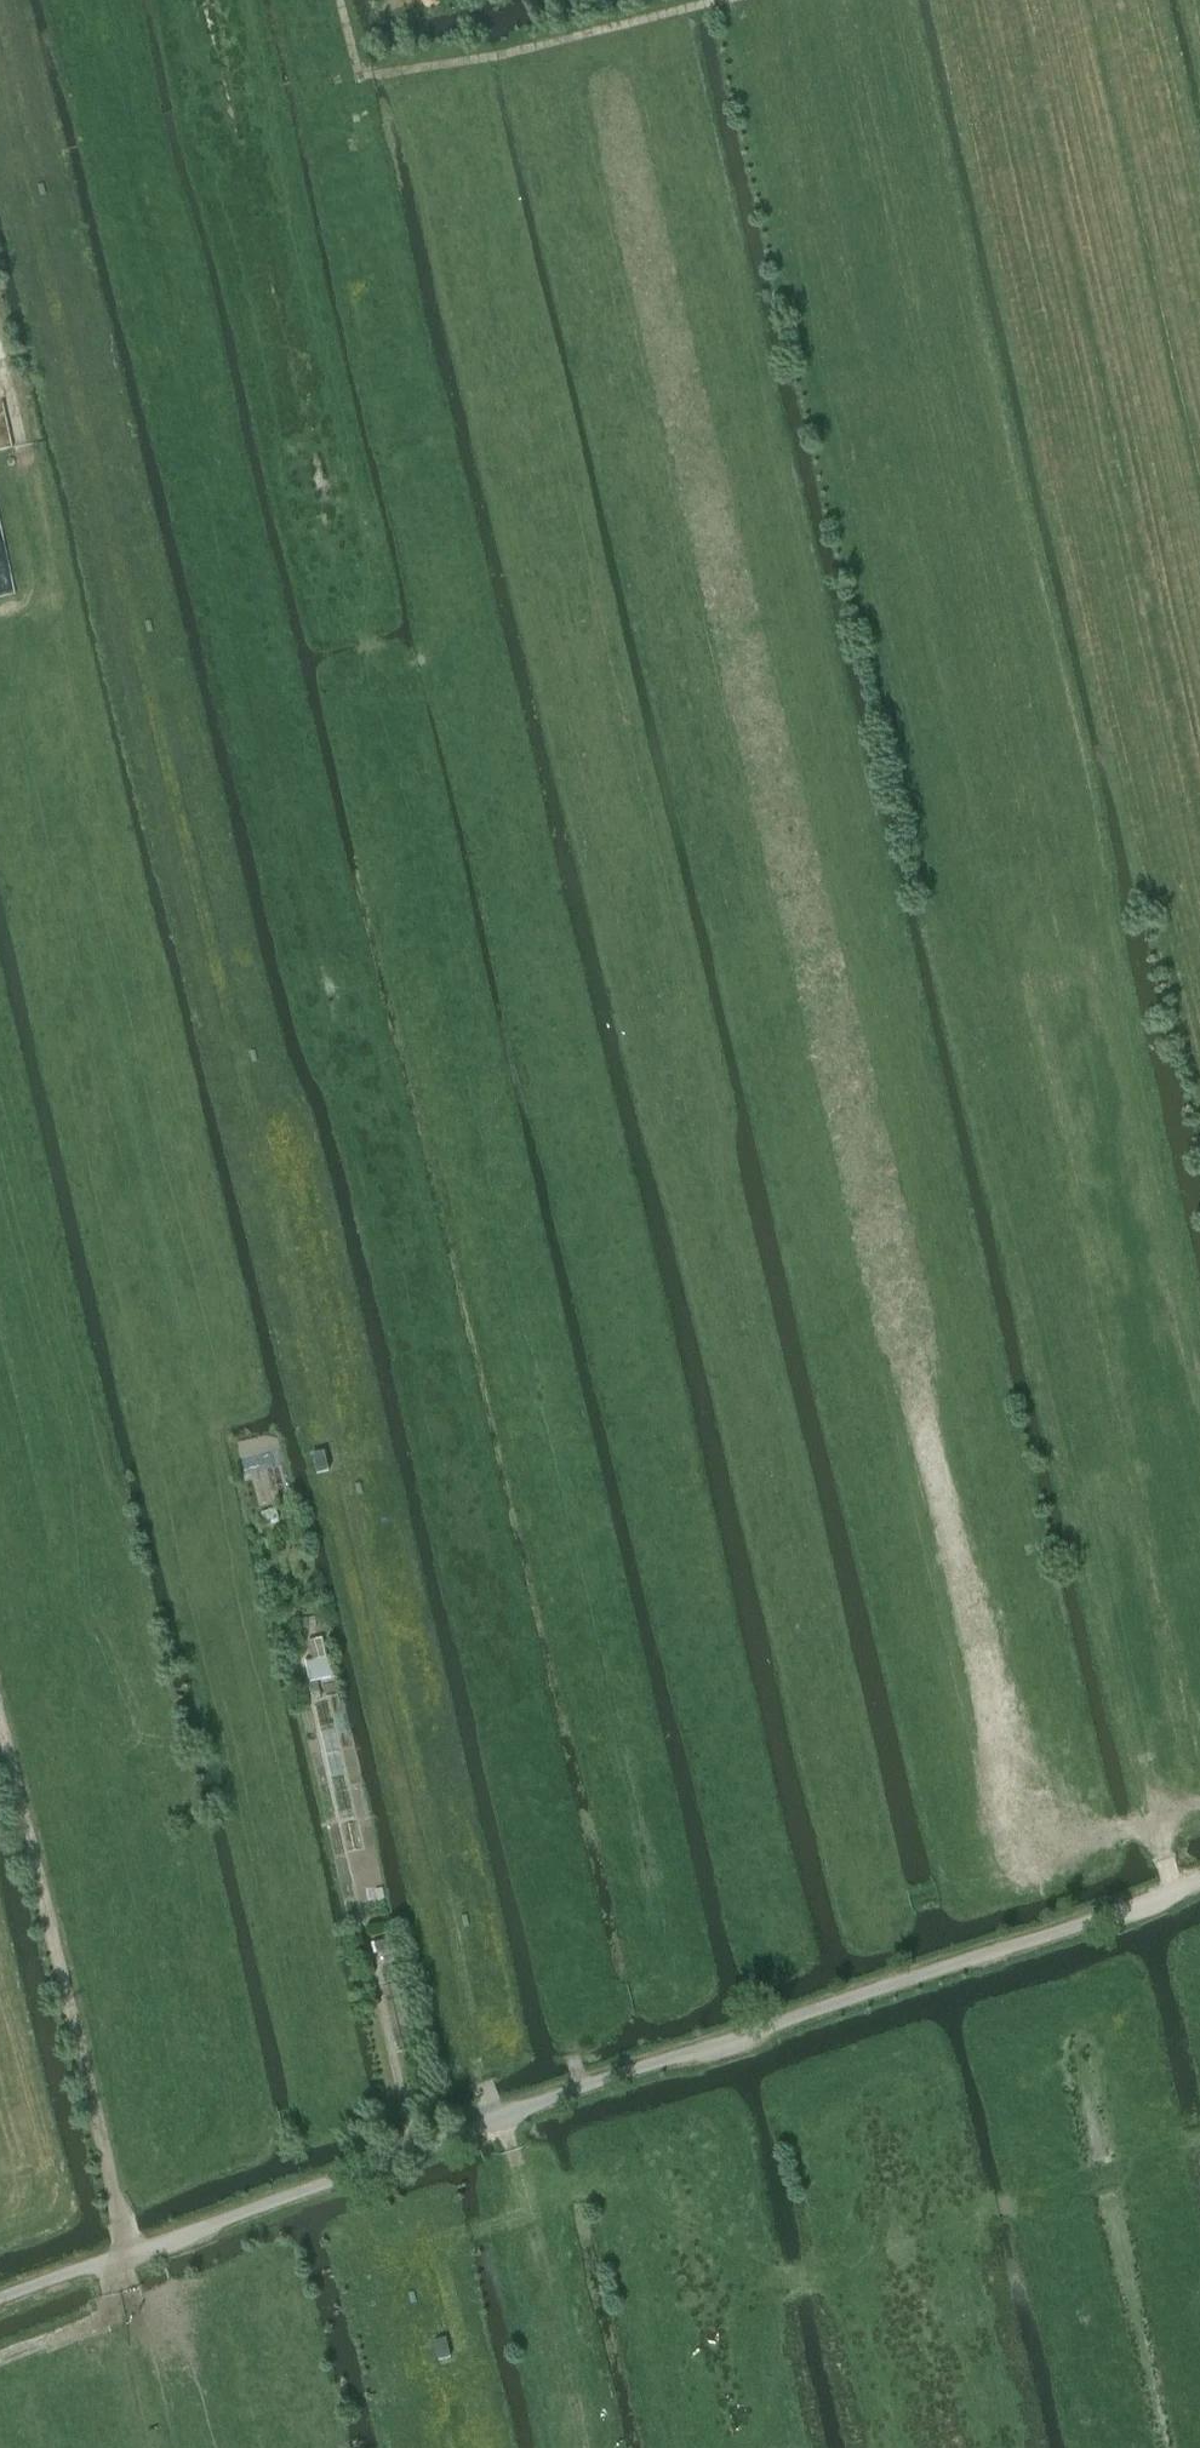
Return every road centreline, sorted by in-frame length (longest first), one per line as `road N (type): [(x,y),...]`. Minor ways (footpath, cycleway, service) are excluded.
road 1 (unclassified): [(0,2299),(642,2066),(1199,1880)]

